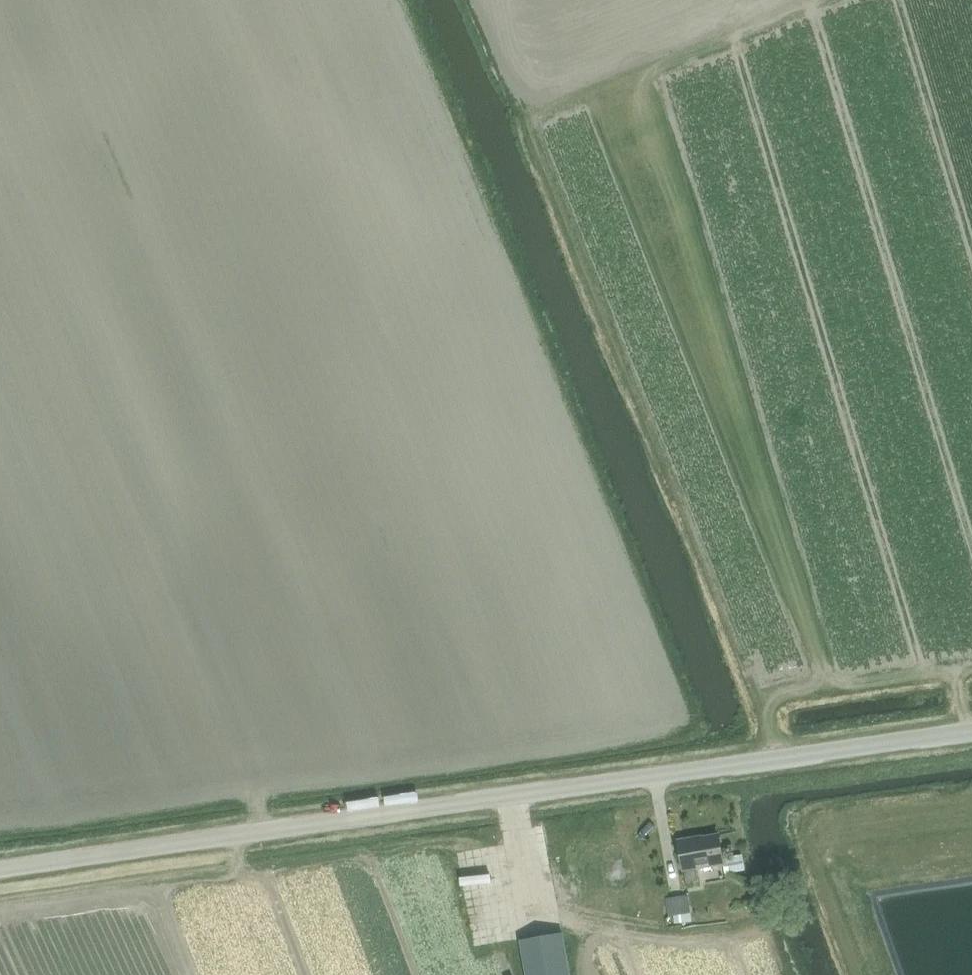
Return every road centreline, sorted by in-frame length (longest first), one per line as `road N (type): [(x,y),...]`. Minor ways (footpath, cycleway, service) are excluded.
road 1 (unclassified): [(0,873),(971,732)]

